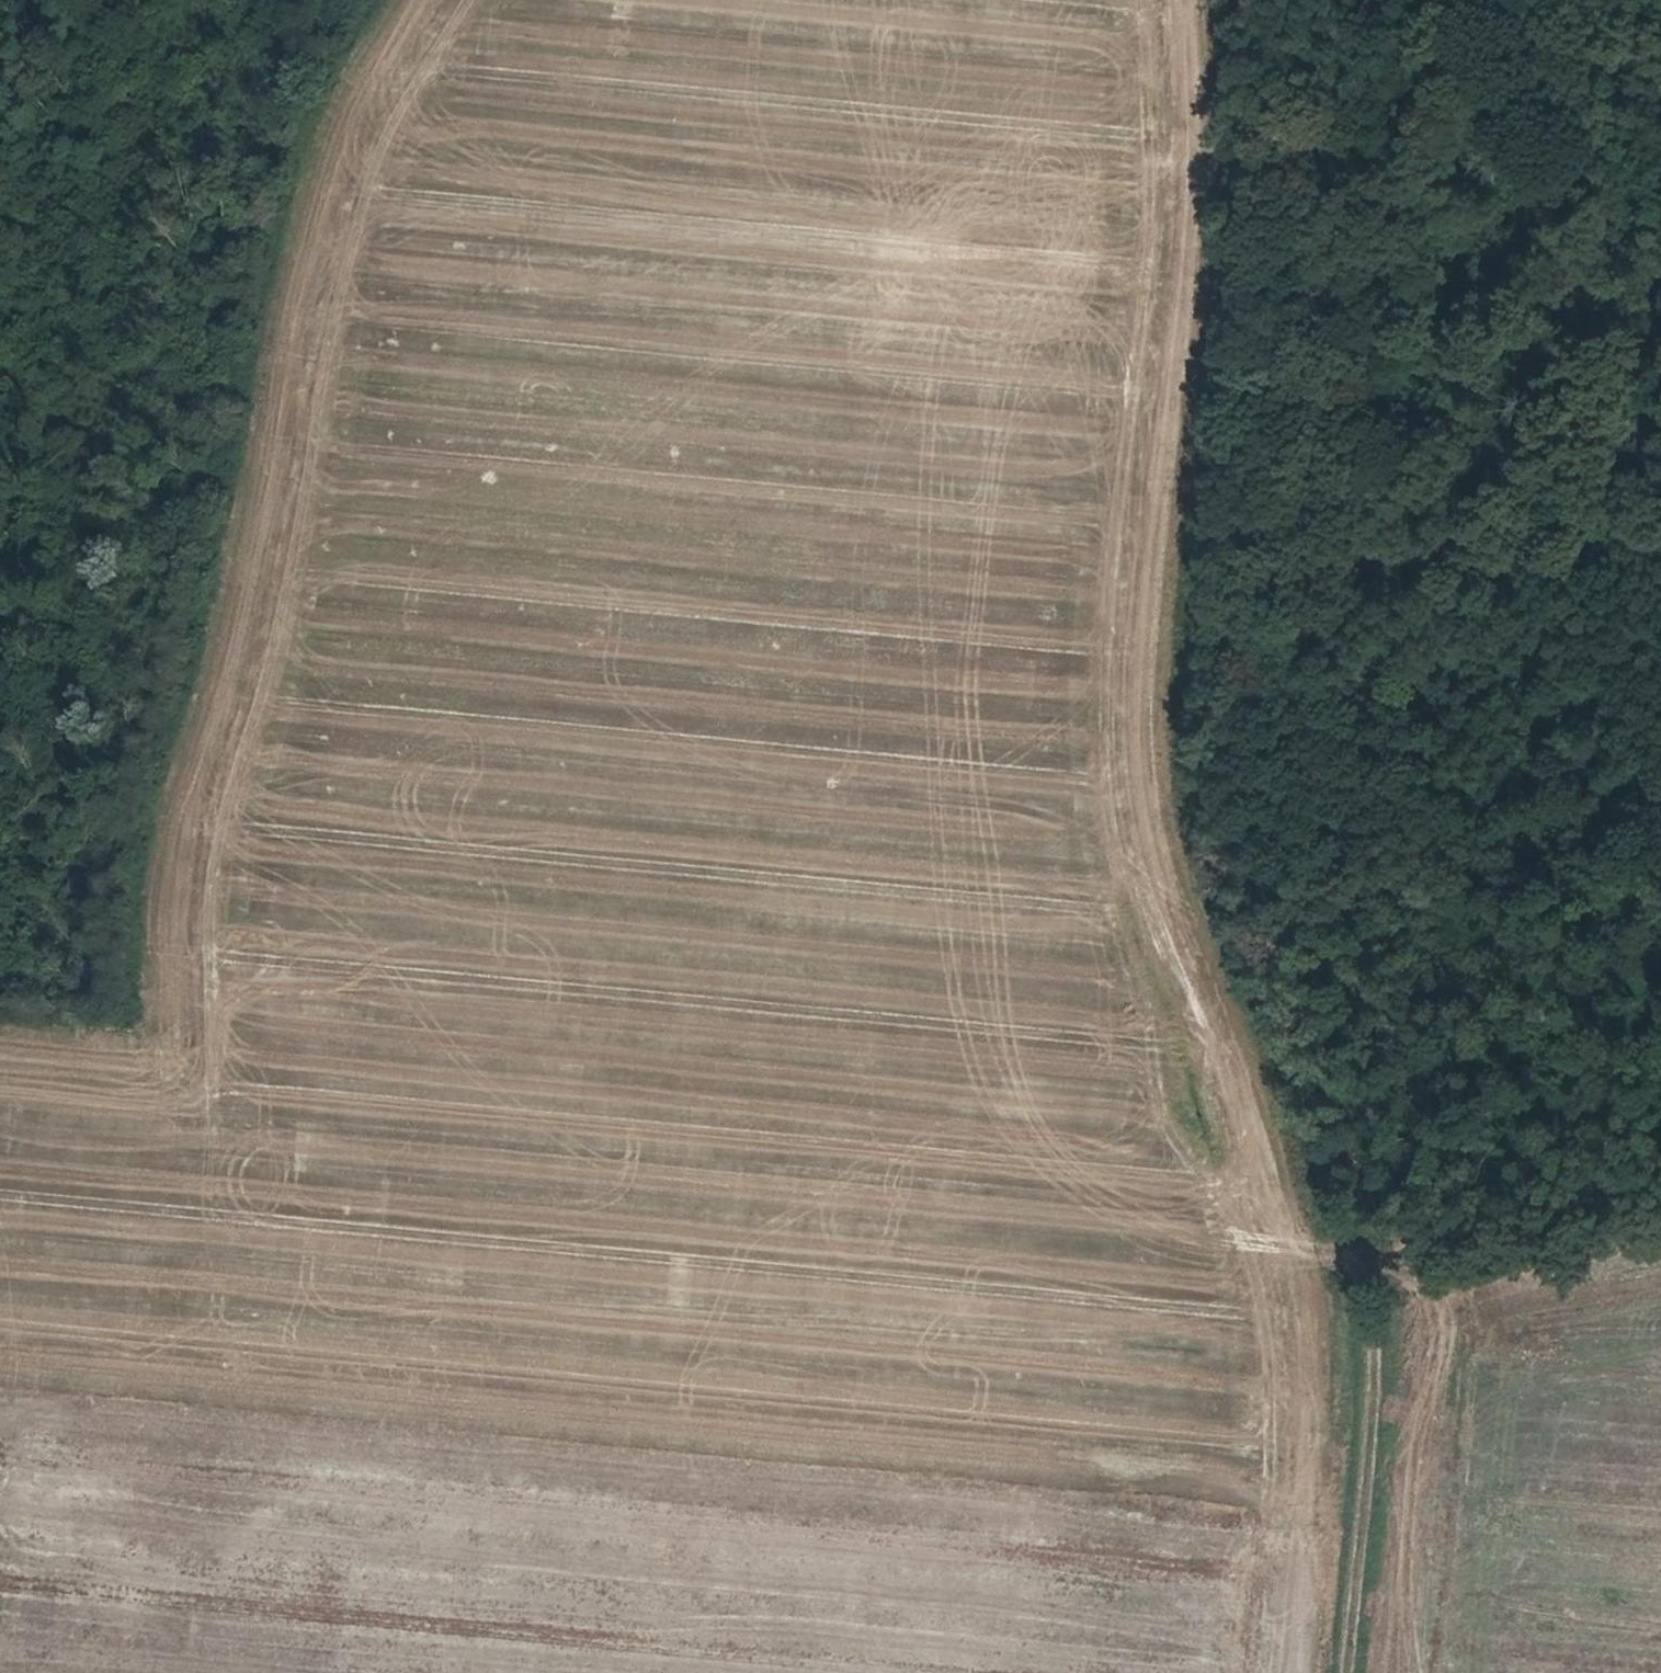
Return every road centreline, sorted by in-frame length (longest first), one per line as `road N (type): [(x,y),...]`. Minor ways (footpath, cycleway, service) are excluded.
road 1 (track): [(1349,1672),(1370,1485),(1365,1344),(1340,1261)]

